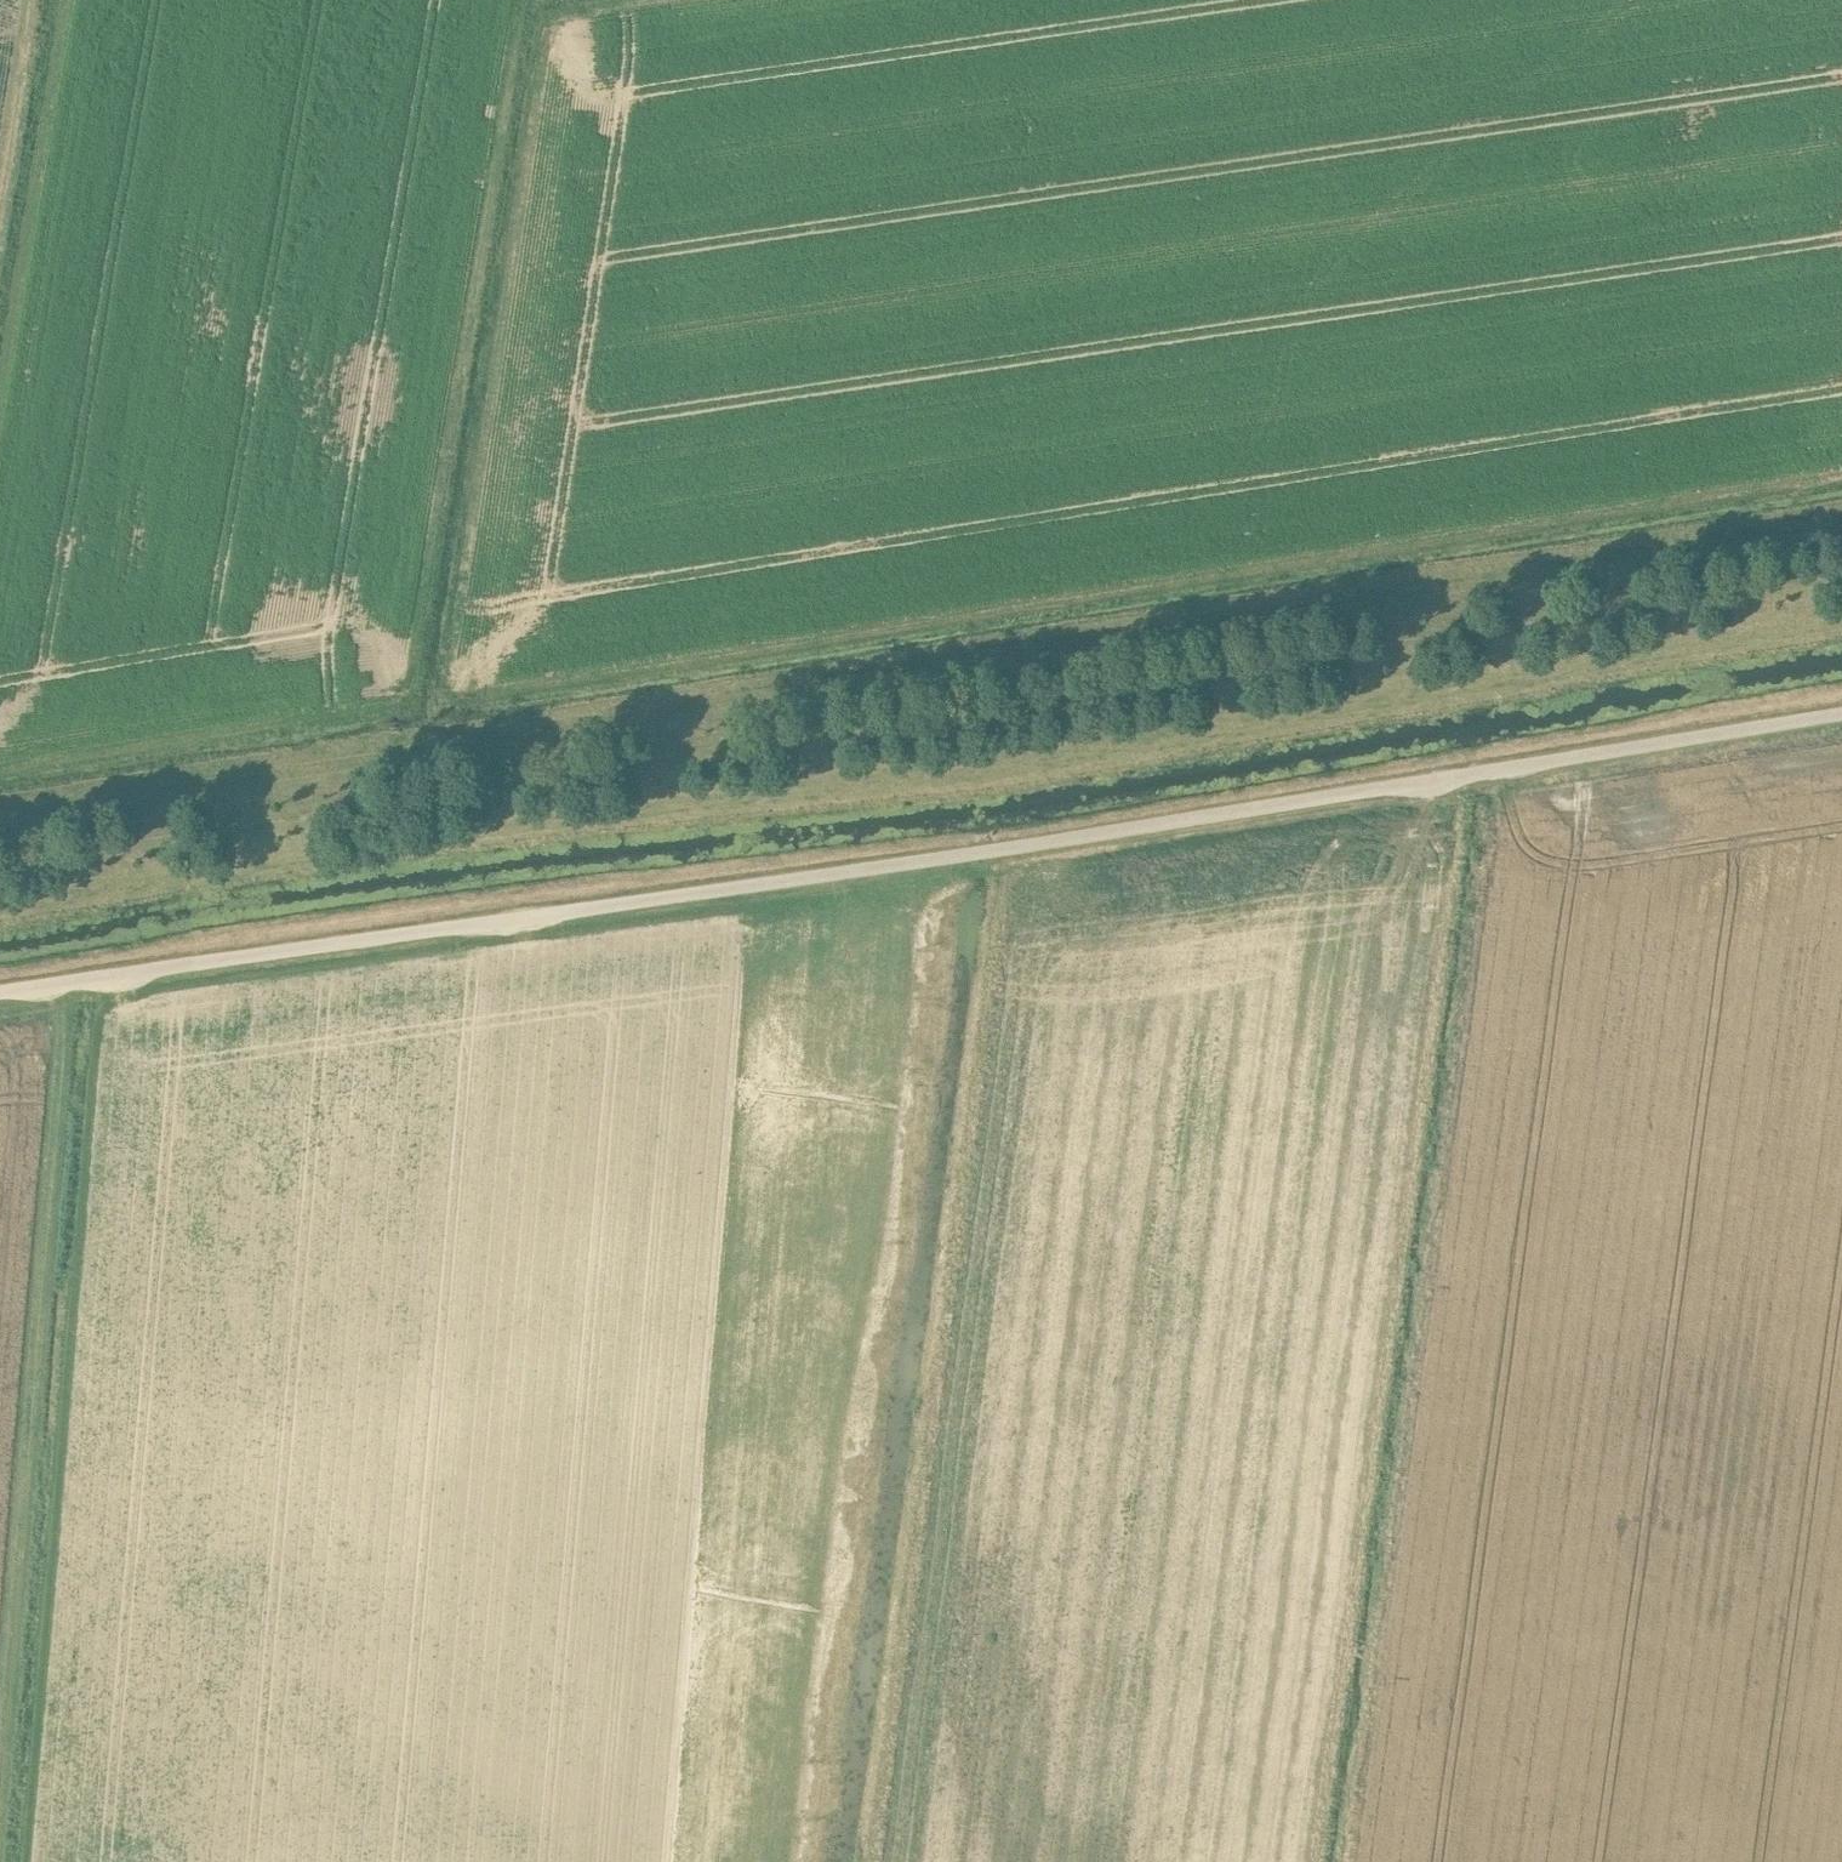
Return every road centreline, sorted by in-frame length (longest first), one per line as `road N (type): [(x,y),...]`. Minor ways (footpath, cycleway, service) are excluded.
road 1 (track): [(0,814),(1841,522)]
road 2 (unclassified): [(0,992),(1095,833),(1841,712)]
road 3 (track): [(0,903),(945,778),(1841,629)]

